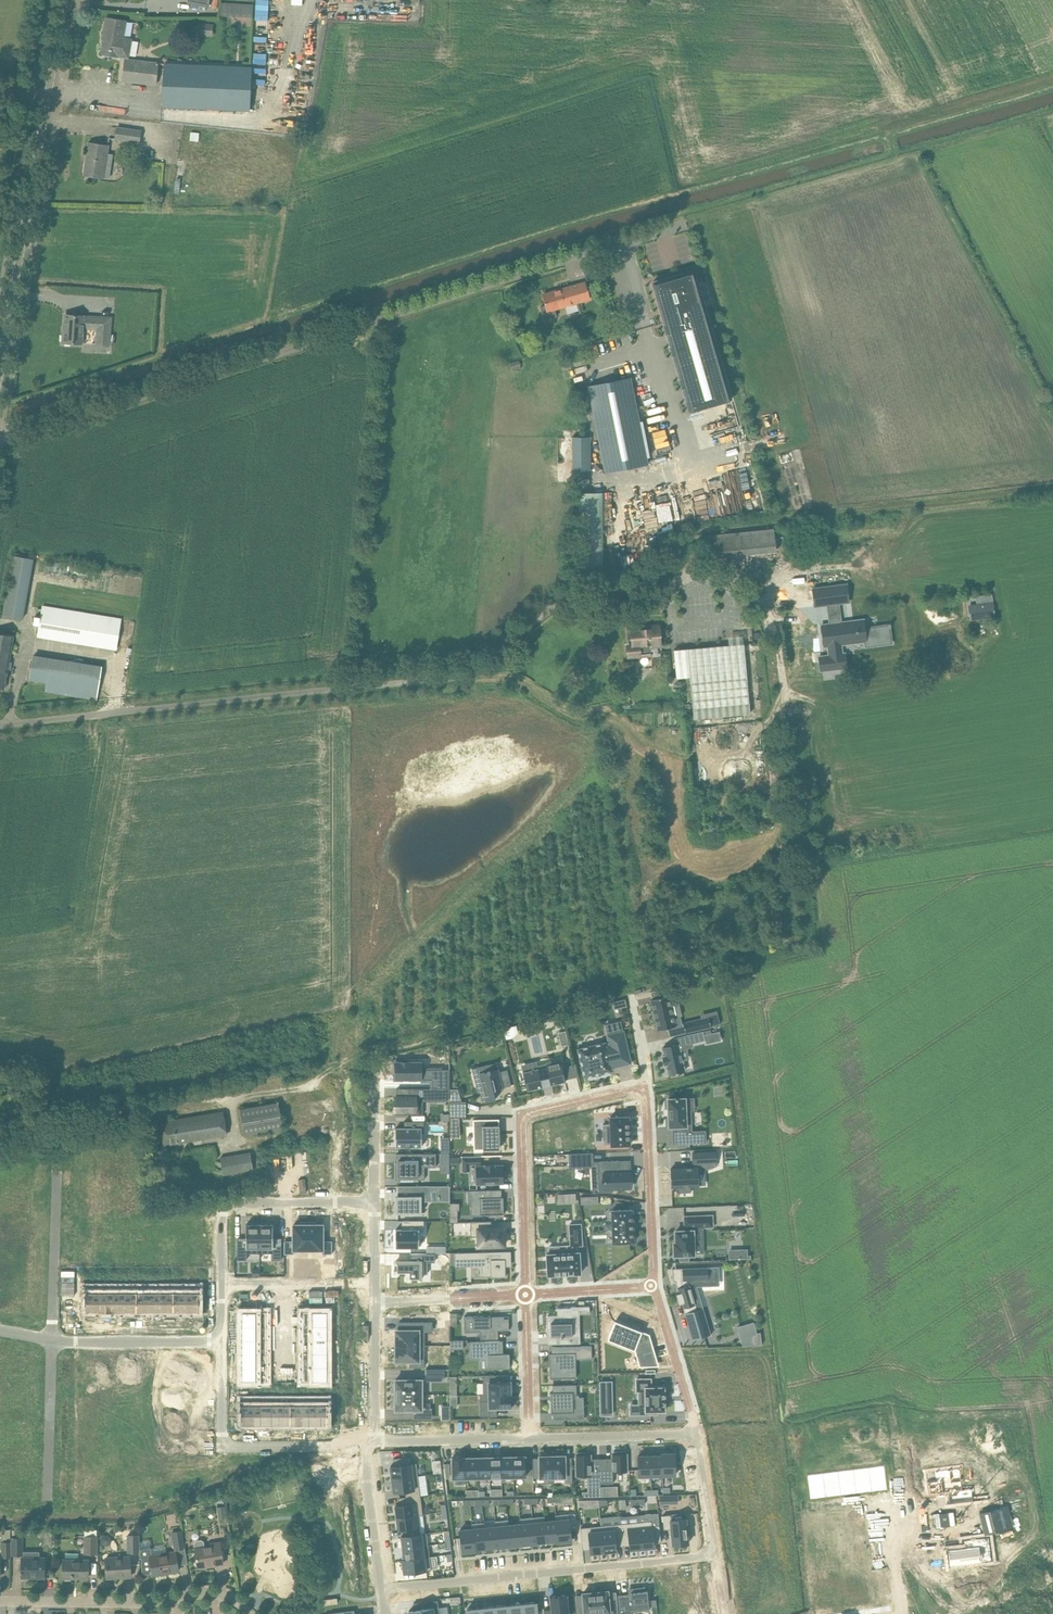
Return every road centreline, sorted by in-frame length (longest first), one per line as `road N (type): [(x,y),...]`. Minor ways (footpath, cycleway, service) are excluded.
road 1 (unclassified): [(0,437),(23,437),(592,243)]
road 2 (unclassified): [(0,724),(475,673)]
road 3 (tertiary): [(0,373),(66,0)]
road 4 (residential): [(714,1554),(381,1591)]
road 5 (residential): [(526,1295),(521,1115),(647,1090)]
road 6 (residential): [(249,1613),(219,1595),(0,1601)]
road 7 (residential): [(374,1201),(224,1206),(222,1285)]
road 8 (residential): [(222,1342),(222,1446),(327,1446)]
road 9 (residential): [(647,1090),(654,1285)]
road 10 (residential): [(222,1342),(53,1341)]
road 11 (residential): [(53,1341),(57,1173)]
road 12 (residential): [(529,1438),(695,1433)]
road 13 (residential): [(47,1496),(53,1341)]
road 14 (residential): [(375,1442),(529,1438)]
road 15 (residential): [(375,1442),(365,1453),(381,1591)]
road 16 (residential): [(654,1285),(695,1433)]
road 17 (residential): [(374,1304),(526,1295)]
road 18 (residential): [(529,1438),(526,1295)]
road 19 (residential): [(374,1304),(375,1442)]
road 20 (residential): [(374,1069),(374,1201)]
road 21 (residential): [(526,1295),(654,1285)]
road 22 (residential): [(695,1433),(714,1554)]

